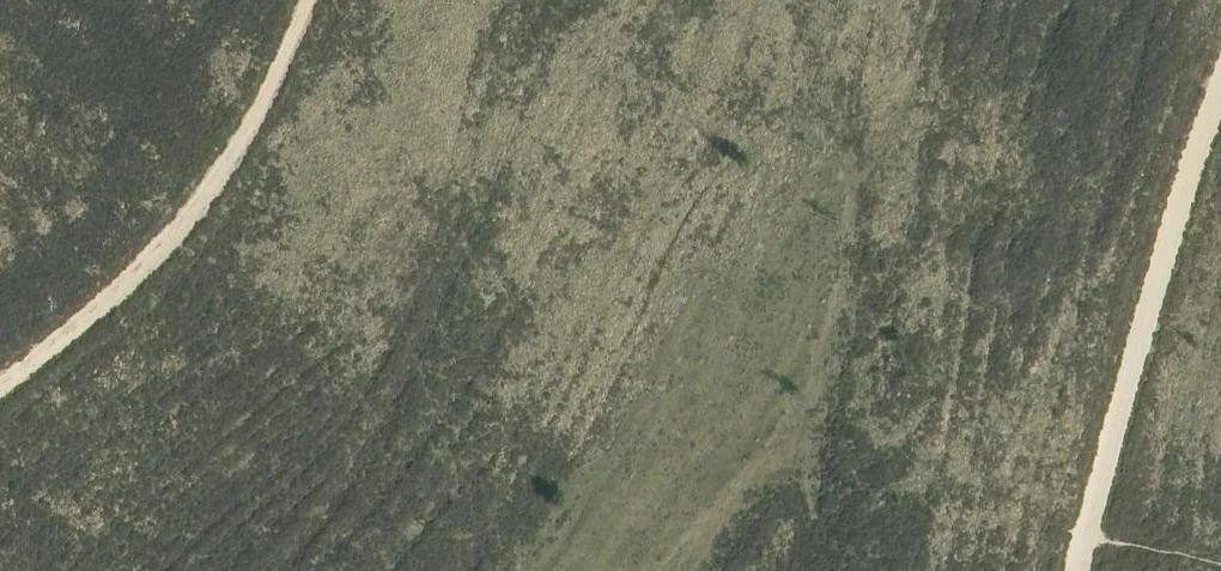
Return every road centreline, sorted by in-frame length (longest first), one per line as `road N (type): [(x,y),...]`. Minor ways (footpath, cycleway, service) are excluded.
road 1 (track): [(308,0),(242,140),(198,207),(135,275),(0,388)]
road 2 (track): [(1085,537),(1220,82)]

